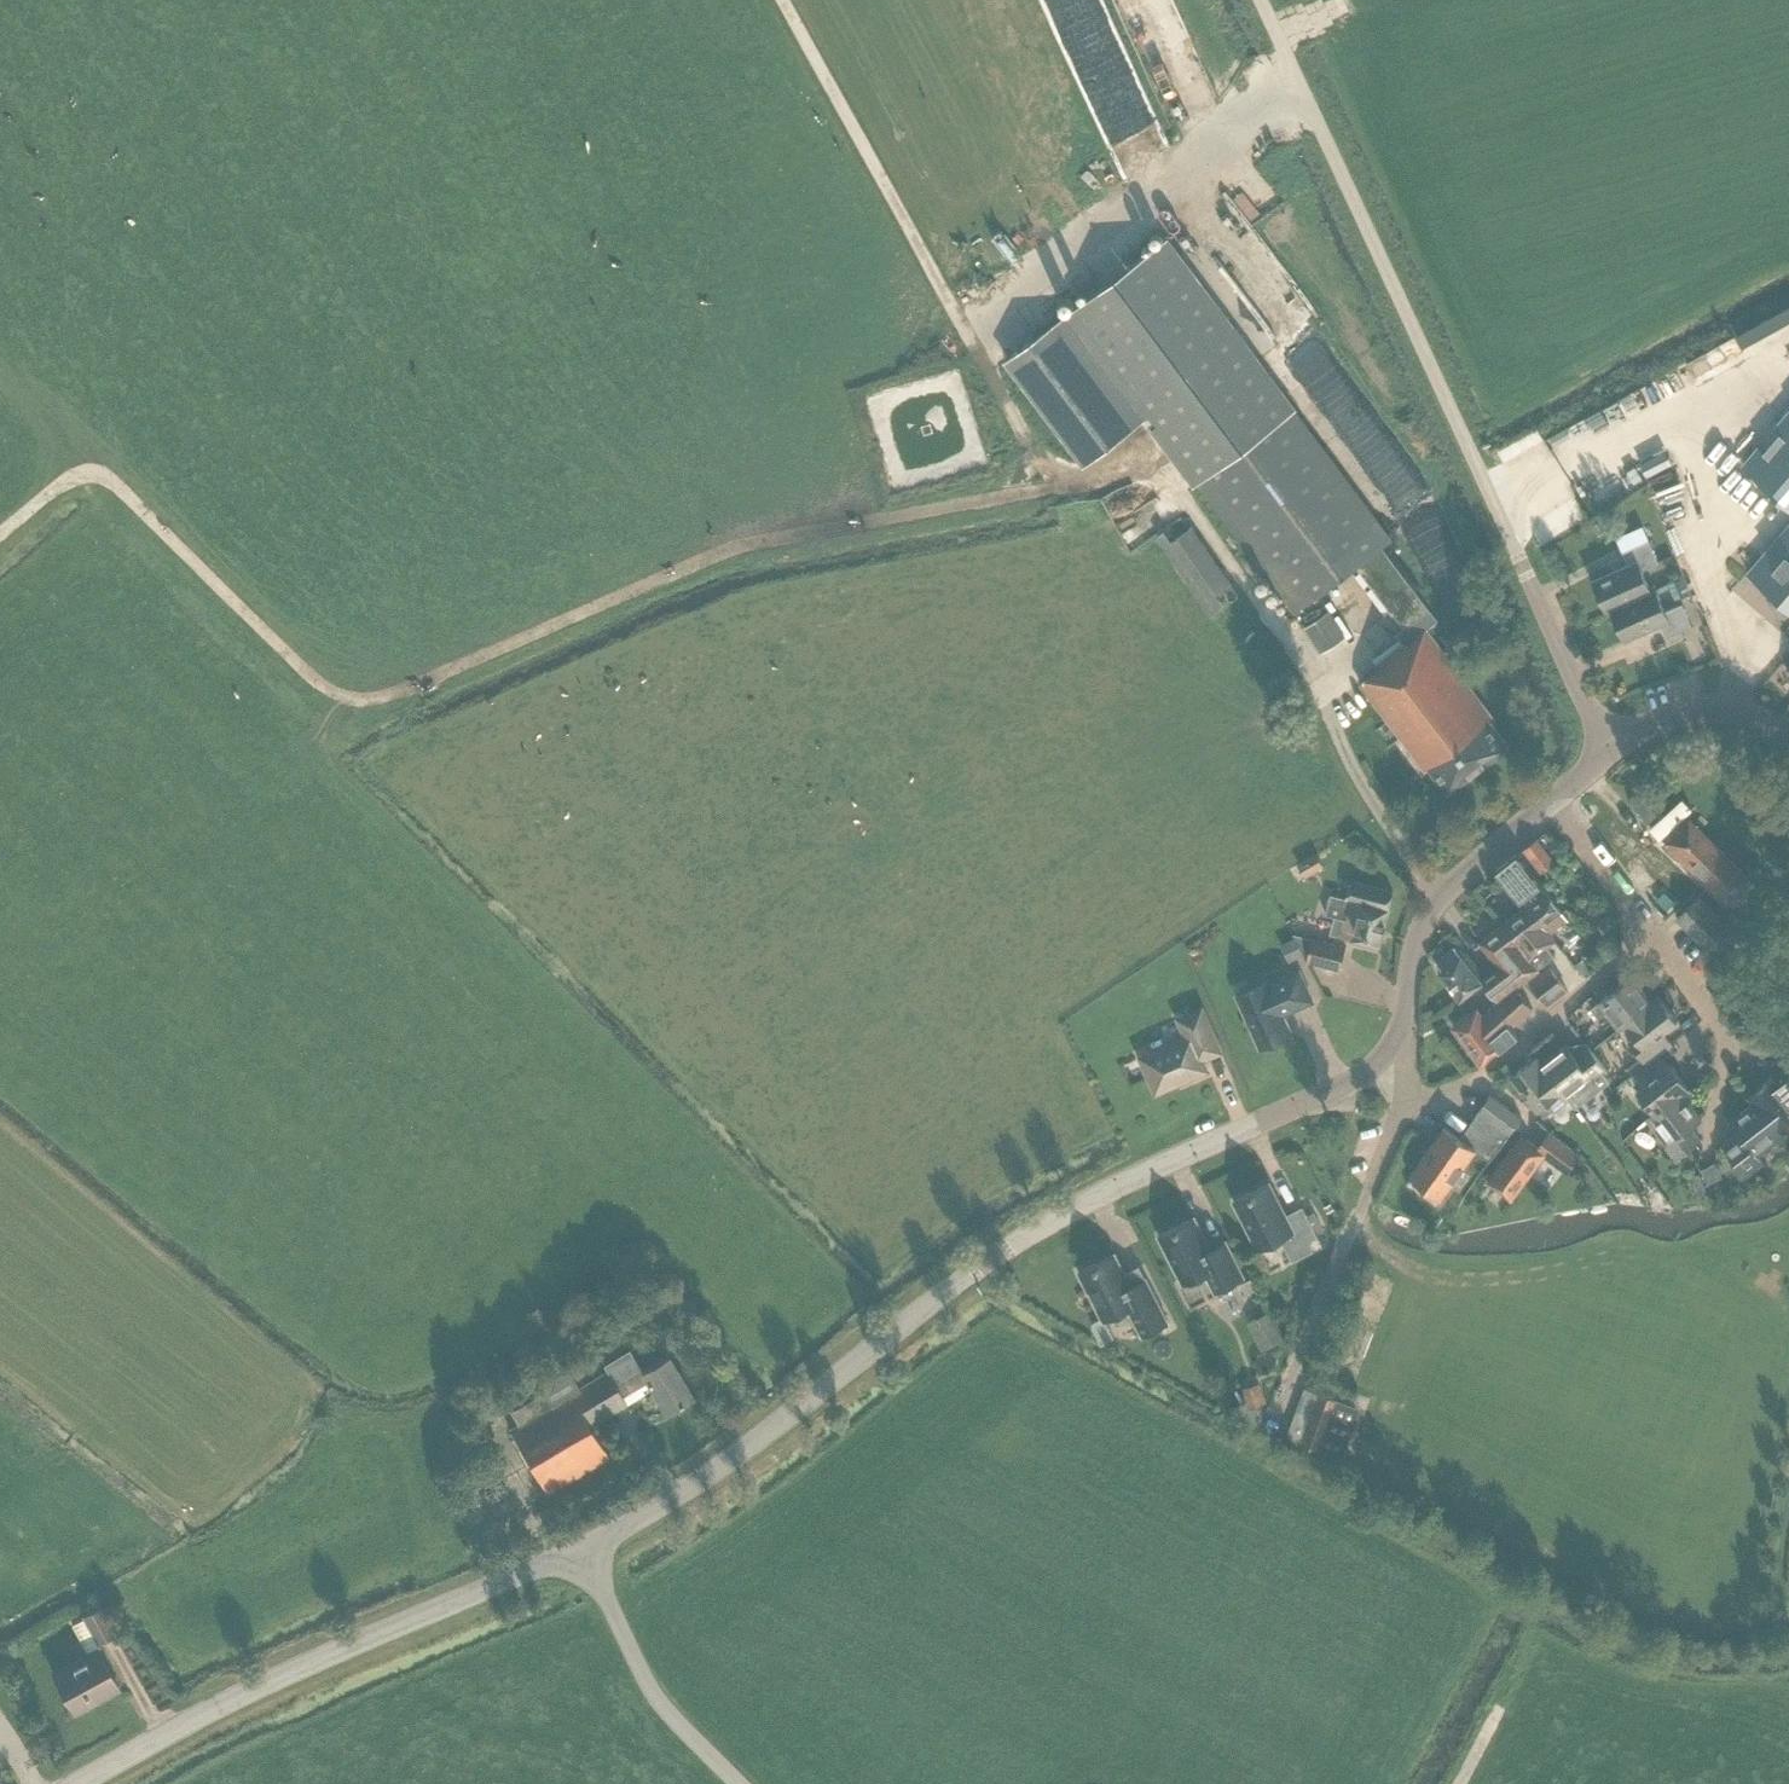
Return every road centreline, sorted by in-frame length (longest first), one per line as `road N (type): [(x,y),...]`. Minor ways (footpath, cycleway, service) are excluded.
road 1 (tertiary): [(81,1783),(257,1690),(640,1517),(696,1484),(991,1262),(1170,1163),(1361,1077),(1397,1041)]
road 2 (track): [(1186,500),(1134,478),(728,552),(415,688),(366,701),(336,695),(304,670),(101,479),(72,478),(0,536)]
road 3 (unclassified): [(1260,0),(1582,699),(1612,748)]
road 4 (track): [(1056,489),(783,0)]
road 5 (residential): [(1397,1041),(1408,1057),(1409,1103),(1276,1421)]
road 6 (tertiary): [(1397,1041),(1424,921),(1438,897),(1550,803)]
road 7 (residential): [(1710,1160),(1722,1057),(1738,1046),(1651,933)]
road 8 (tertiary): [(1612,748),(1715,709),(1760,720),(1788,738)]
road 9 (residential): [(1511,1057),(1651,933)]
road 10 (residential): [(1651,933),(1550,803)]

